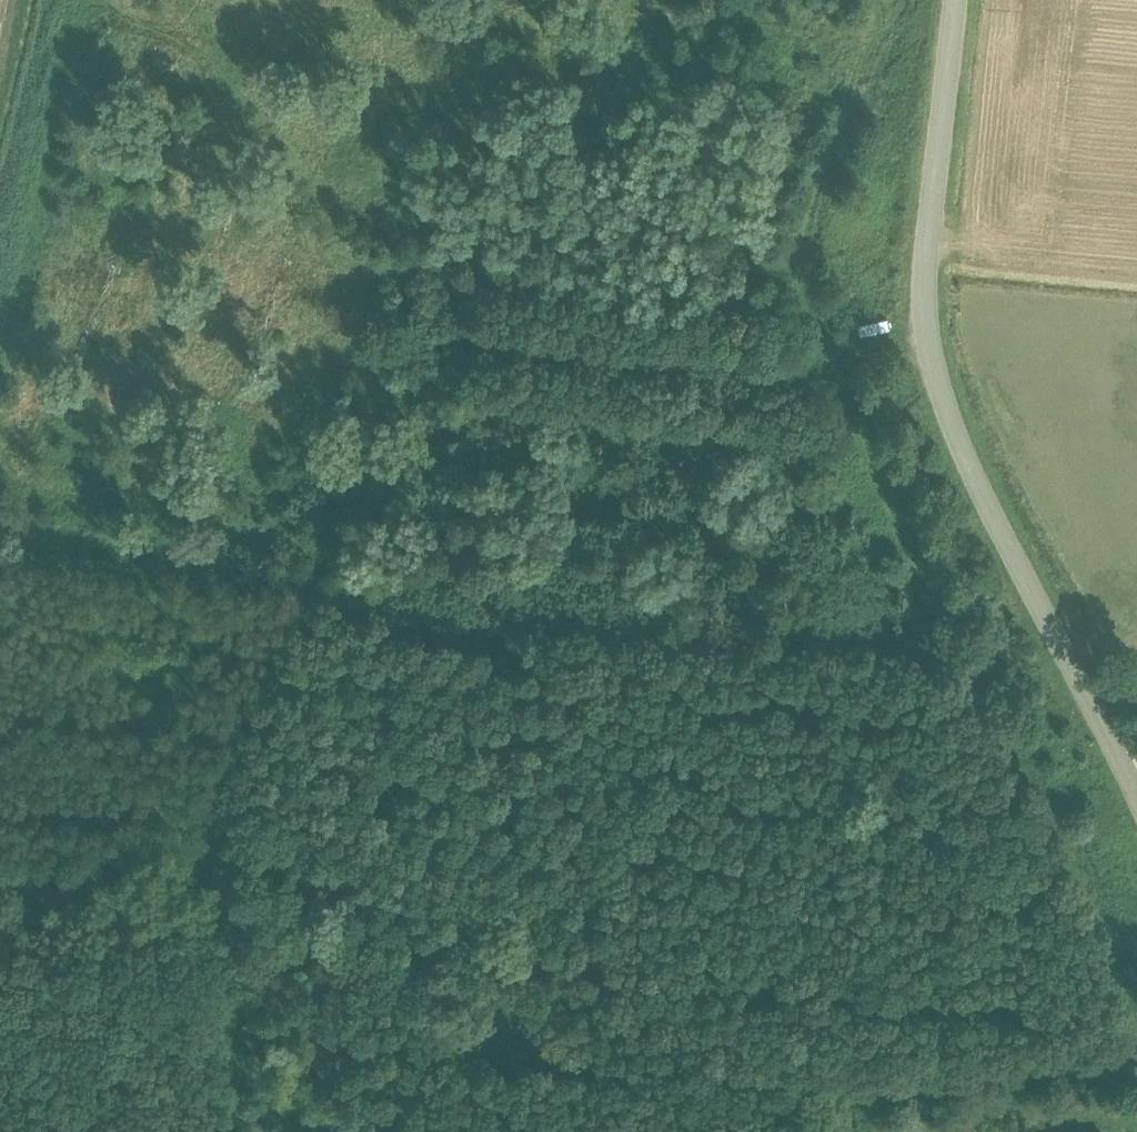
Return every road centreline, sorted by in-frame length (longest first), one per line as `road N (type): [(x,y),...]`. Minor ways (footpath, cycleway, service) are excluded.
road 1 (unclassified): [(1136,797),(995,517),(930,342),(927,256),(955,0)]

